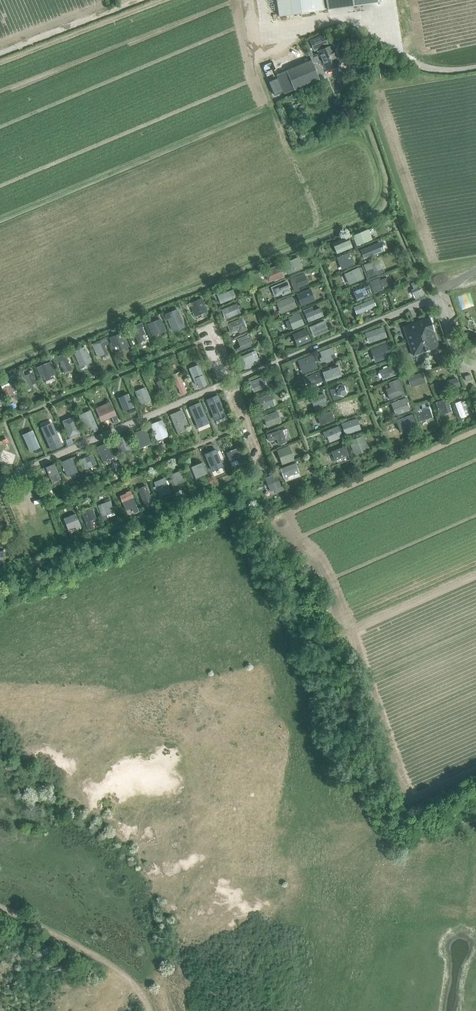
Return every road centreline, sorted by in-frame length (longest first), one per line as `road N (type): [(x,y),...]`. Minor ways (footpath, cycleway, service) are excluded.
road 1 (track): [(149,1010),(134,987),(85,951),(0,910)]

